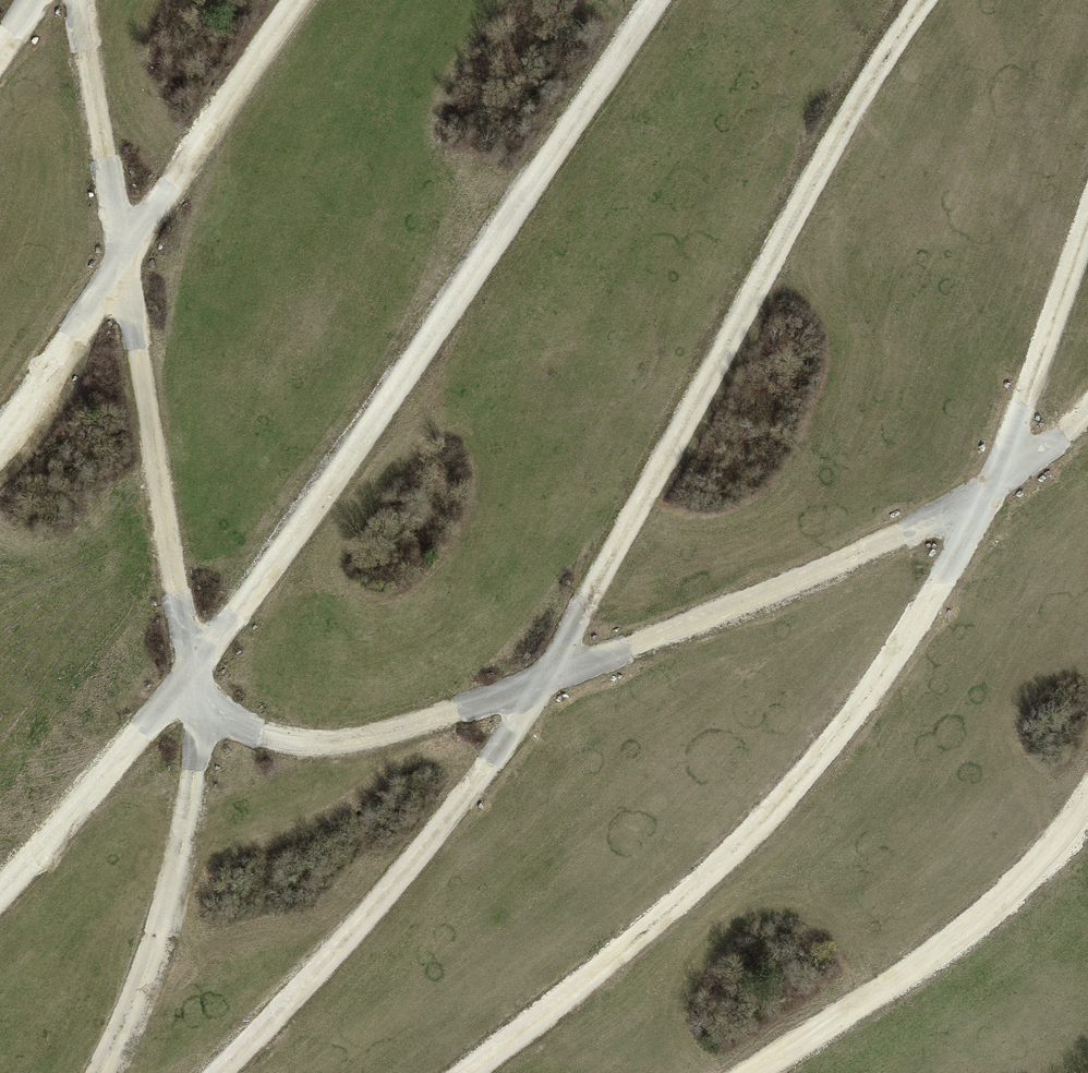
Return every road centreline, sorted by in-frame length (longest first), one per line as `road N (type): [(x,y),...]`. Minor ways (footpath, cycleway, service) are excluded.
road 1 (track): [(926,0),(644,494),(513,742),(439,839),(219,1072)]
road 2 (track): [(0,897),(190,682),(658,0)]
road 3 (track): [(101,1072),(155,948),(200,742),(81,0)]
road 4 (track): [(460,1072),(606,968),(812,773),(934,603),(990,490),(1087,222)]
road 5 (track): [(190,682),(230,721),(277,745),(324,752),(390,740),(753,603),(990,490),(1087,409)]
road 6 (track): [(0,442),(296,0)]
road 7 (track): [(750,1072),(949,946),(1059,846),(1087,792)]

